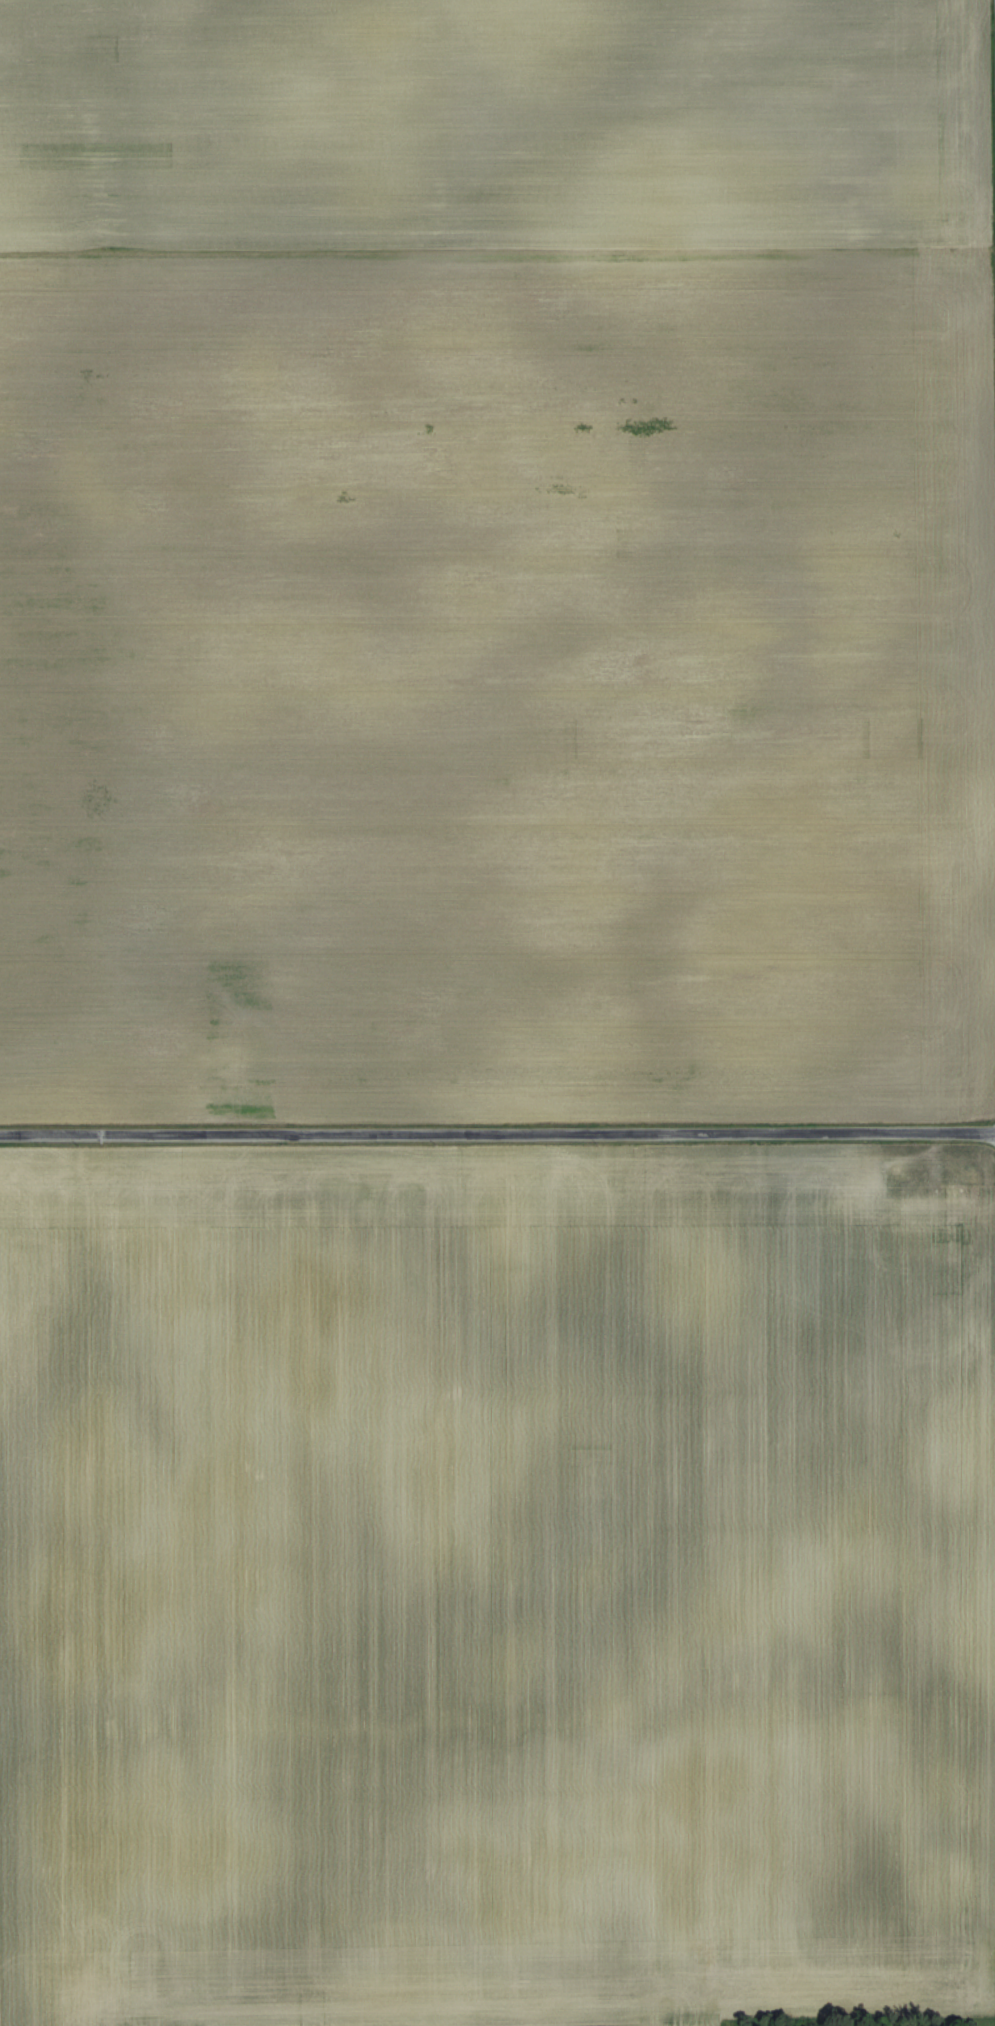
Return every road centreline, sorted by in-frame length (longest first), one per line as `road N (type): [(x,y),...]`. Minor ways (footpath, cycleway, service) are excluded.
road 1 (residential): [(0,1135),(994,1136)]

